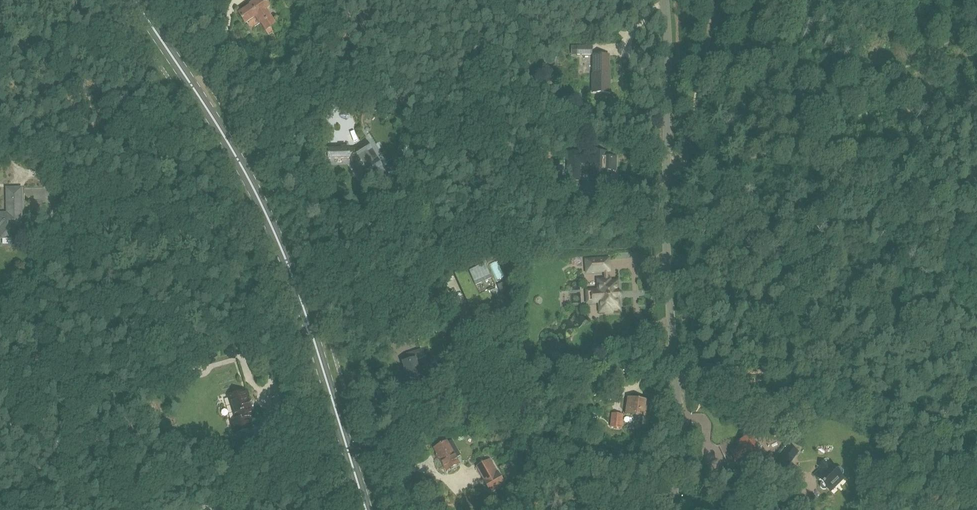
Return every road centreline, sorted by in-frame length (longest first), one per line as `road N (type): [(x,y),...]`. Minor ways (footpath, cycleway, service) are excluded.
road 1 (secondary): [(367,509),(271,222),(133,0)]
road 2 (unclassified): [(682,509),(682,402),(667,287),(665,0)]

